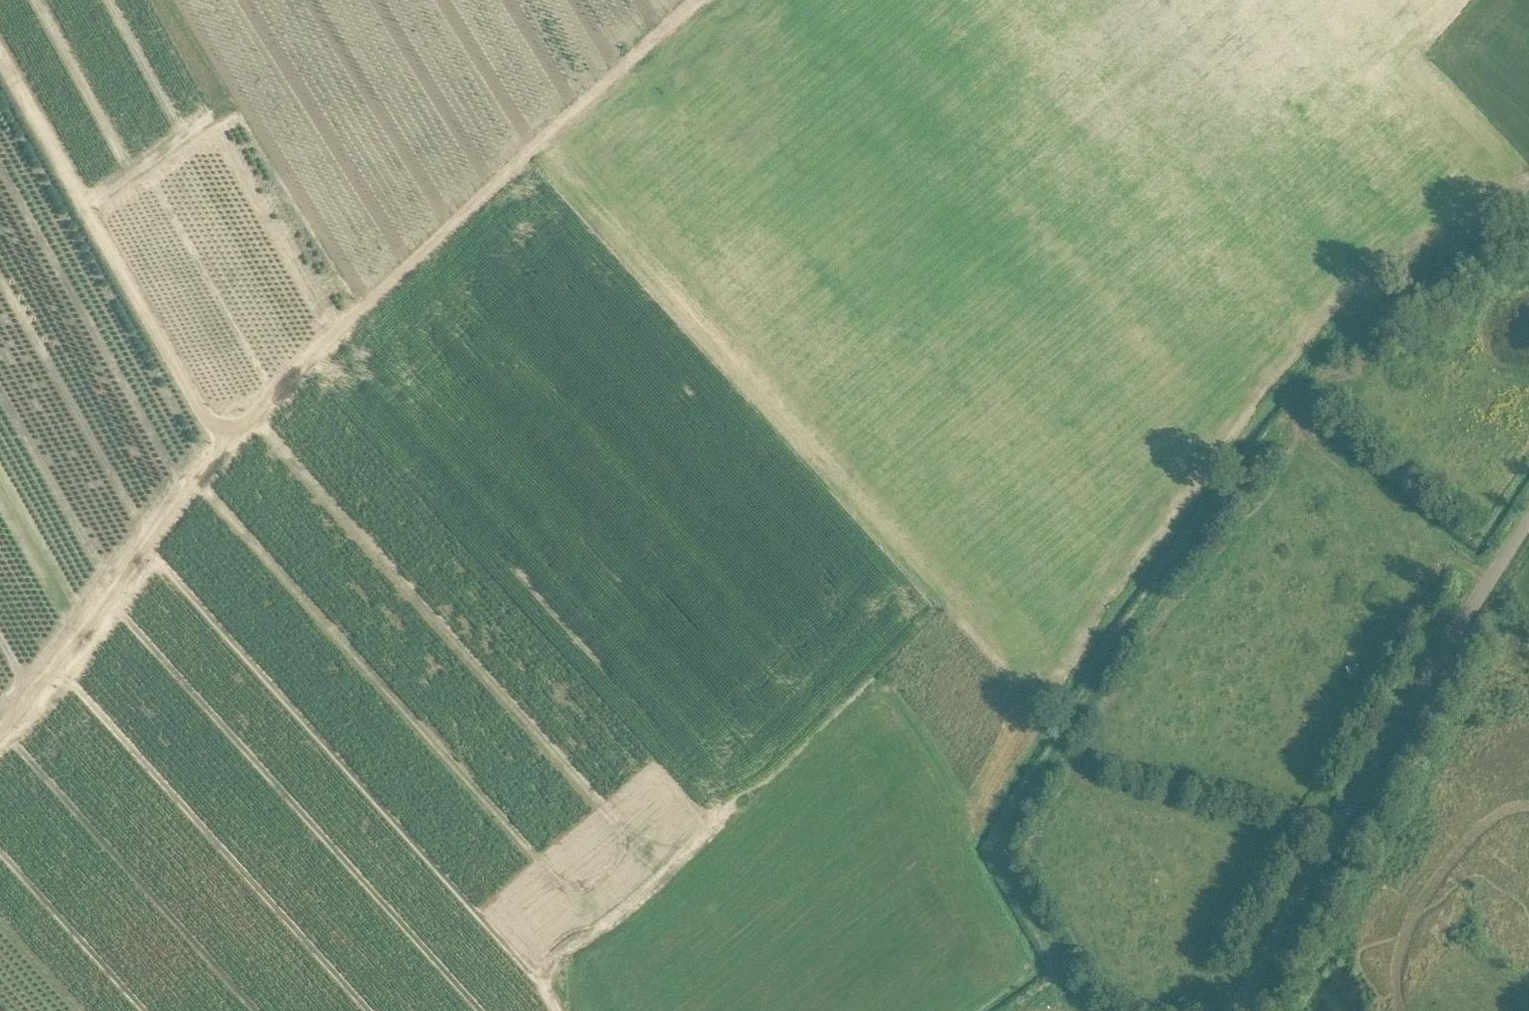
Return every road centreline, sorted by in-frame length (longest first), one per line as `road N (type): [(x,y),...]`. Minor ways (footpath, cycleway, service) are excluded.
road 1 (track): [(0,731),(258,414),(438,238),(702,0)]
road 2 (unclassified): [(1234,1010),(1528,523)]
road 3 (track): [(245,428),(159,312),(0,43)]

